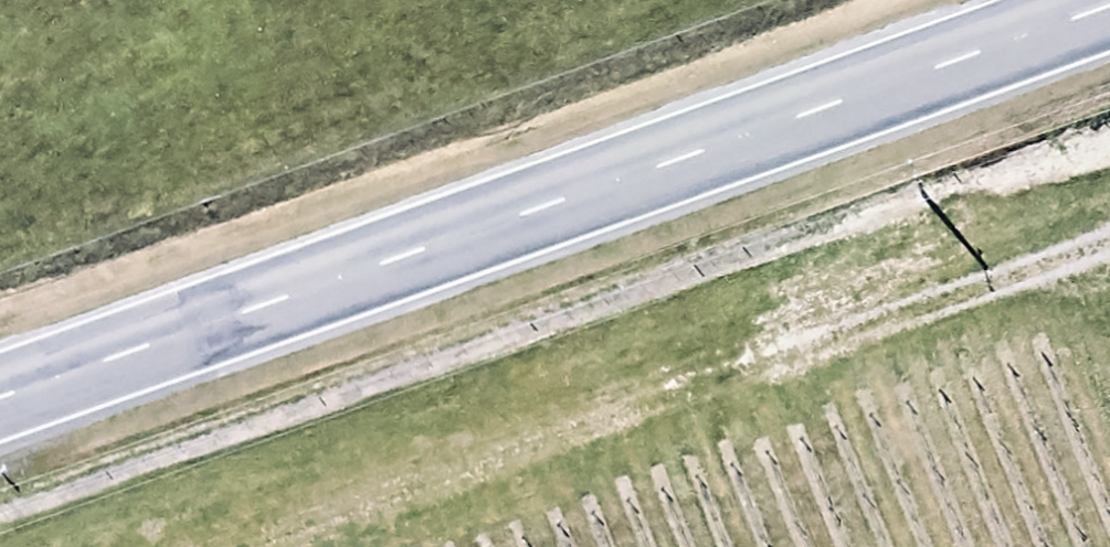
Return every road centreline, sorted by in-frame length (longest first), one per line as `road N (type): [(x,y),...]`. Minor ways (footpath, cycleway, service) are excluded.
road 1 (primary): [(0,364),(1027,0)]
road 2 (track): [(1109,253),(284,546)]

